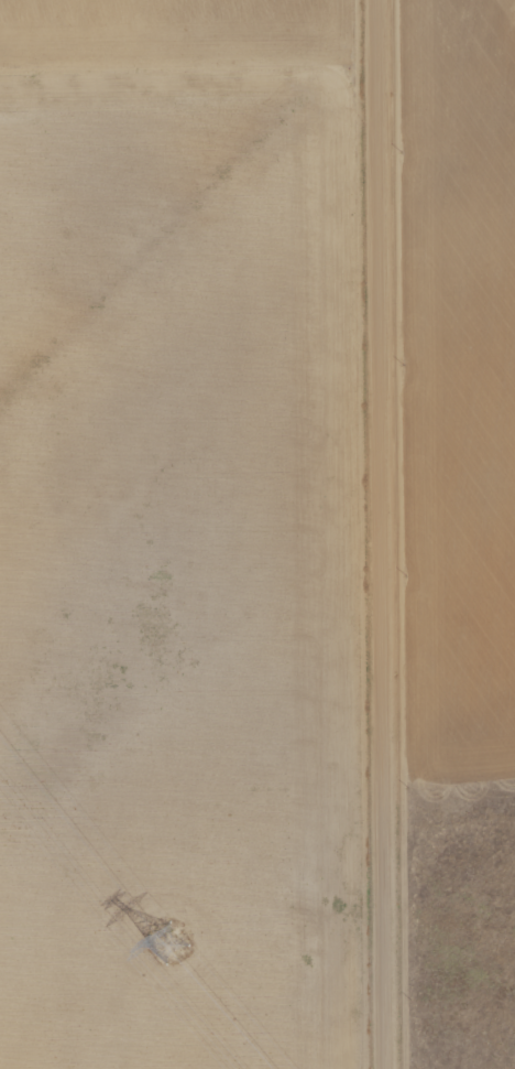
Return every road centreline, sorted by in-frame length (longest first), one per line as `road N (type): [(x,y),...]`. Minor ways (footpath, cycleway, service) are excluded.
road 1 (residential): [(388,1068),(384,0)]

